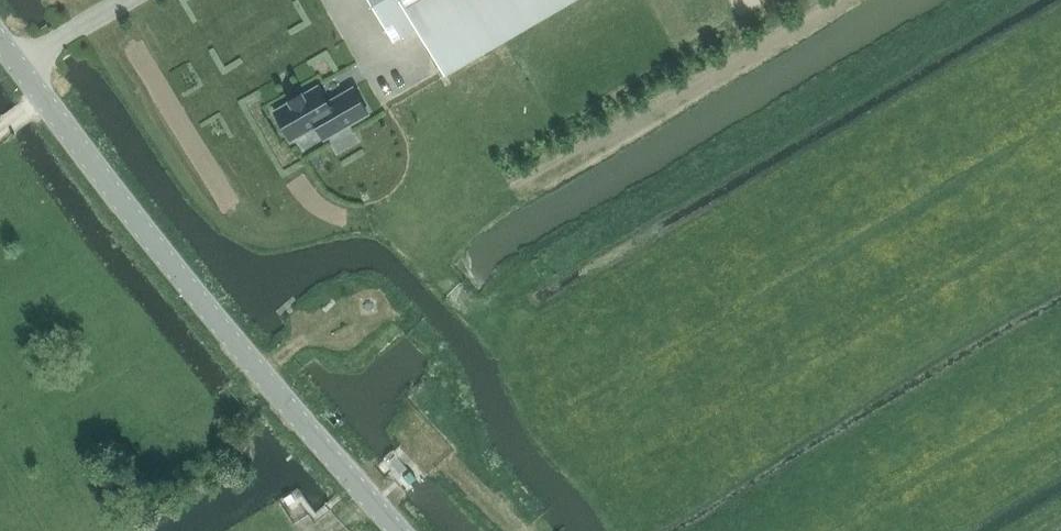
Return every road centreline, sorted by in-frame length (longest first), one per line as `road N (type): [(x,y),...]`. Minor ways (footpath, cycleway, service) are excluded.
road 1 (tertiary): [(402,530),(165,259),(0,38)]

